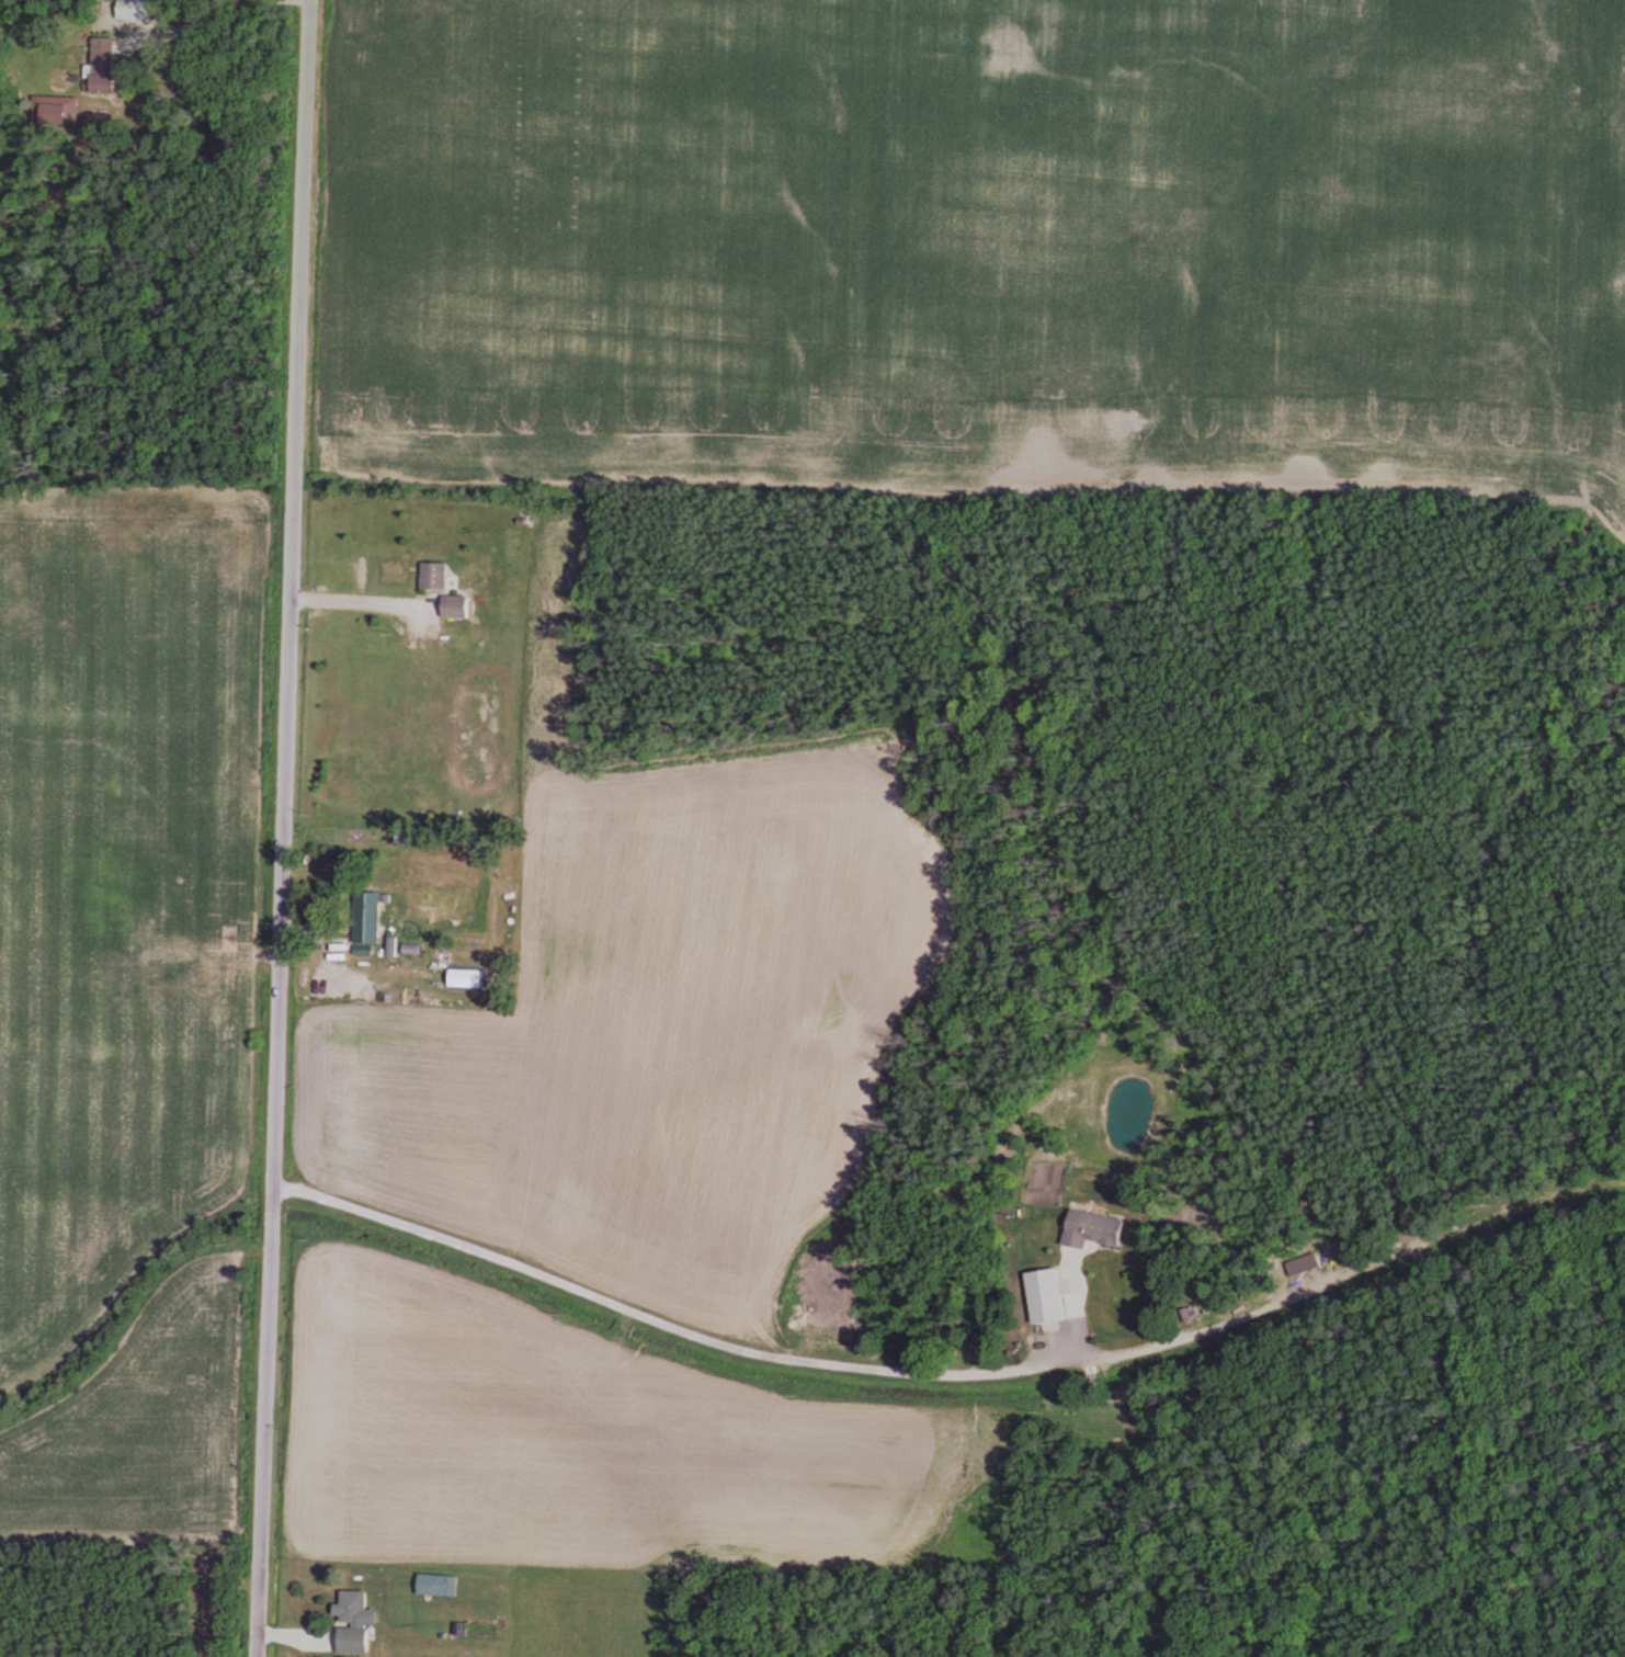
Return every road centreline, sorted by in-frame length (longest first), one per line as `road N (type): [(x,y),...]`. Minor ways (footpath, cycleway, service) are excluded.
road 1 (residential): [(257,1656),(313,0)]

